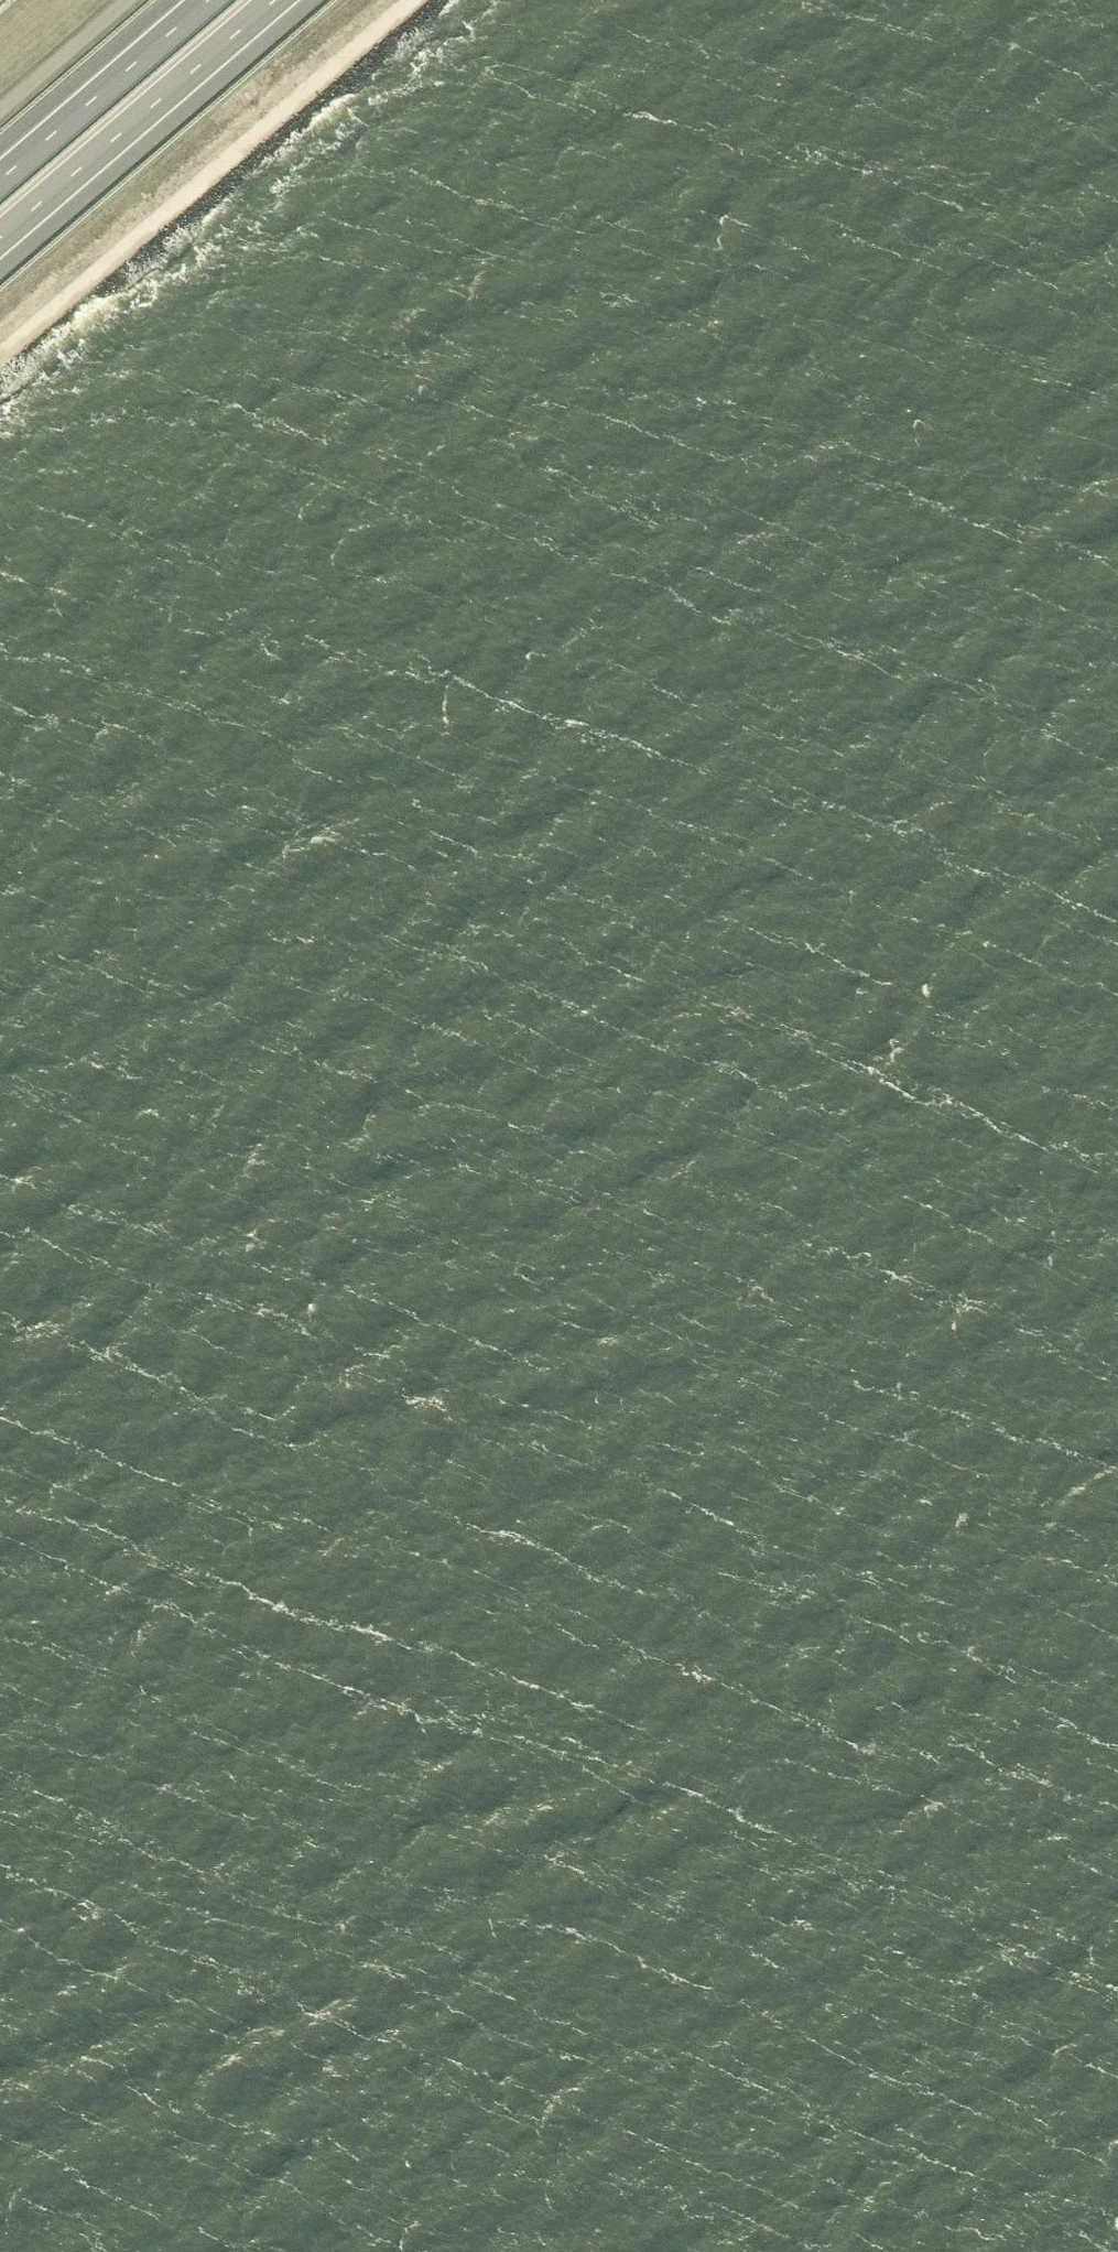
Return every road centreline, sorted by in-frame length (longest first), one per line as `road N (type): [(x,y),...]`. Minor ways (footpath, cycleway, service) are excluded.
road 1 (motorway): [(0,232),(269,0)]
road 2 (motorway): [(202,0),(0,174)]

